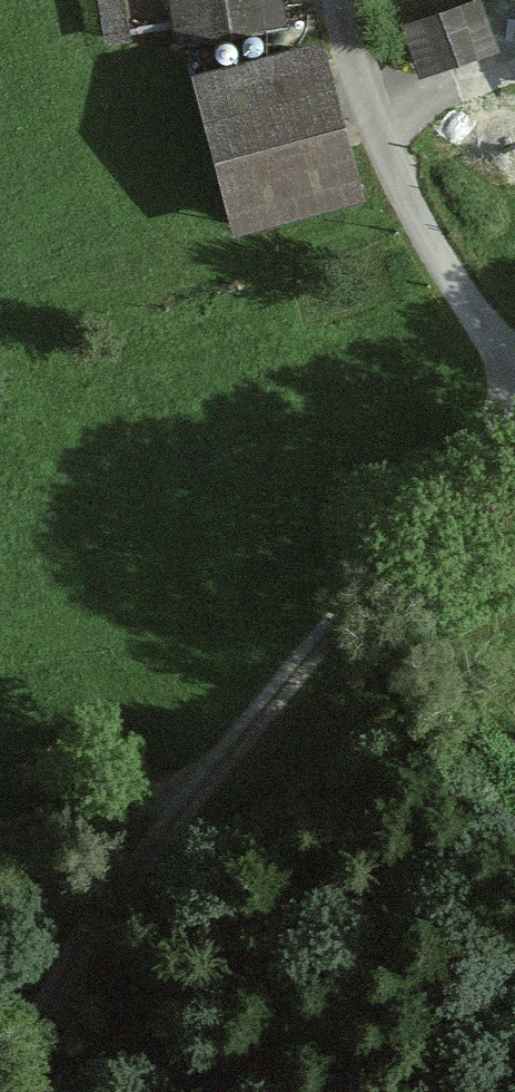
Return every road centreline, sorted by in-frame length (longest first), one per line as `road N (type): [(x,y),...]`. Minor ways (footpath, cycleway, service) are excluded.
road 1 (track): [(223,776),(514,453)]
road 2 (track): [(514,371),(483,338),(410,214),(362,99),(343,0)]
road 3 (track): [(26,1091),(39,1034),(223,776)]
road 4 (track): [(0,843),(115,822),(223,776)]

